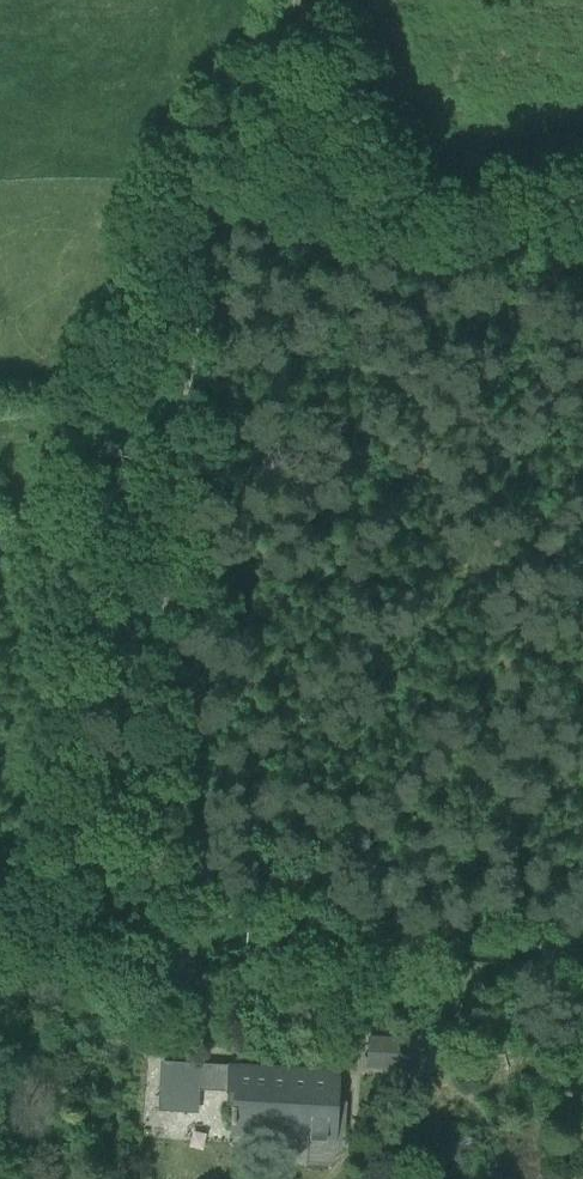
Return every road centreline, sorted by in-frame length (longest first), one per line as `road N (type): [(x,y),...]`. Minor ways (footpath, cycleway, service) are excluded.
road 1 (track): [(298,0),(206,203),(201,430),(159,932)]
road 2 (track): [(582,955),(159,932)]
road 3 (track): [(307,0),(343,119),(375,180),(409,214),(582,197)]
road 4 (track): [(203,228),(375,180)]
road 5 (track): [(159,932),(0,923)]

